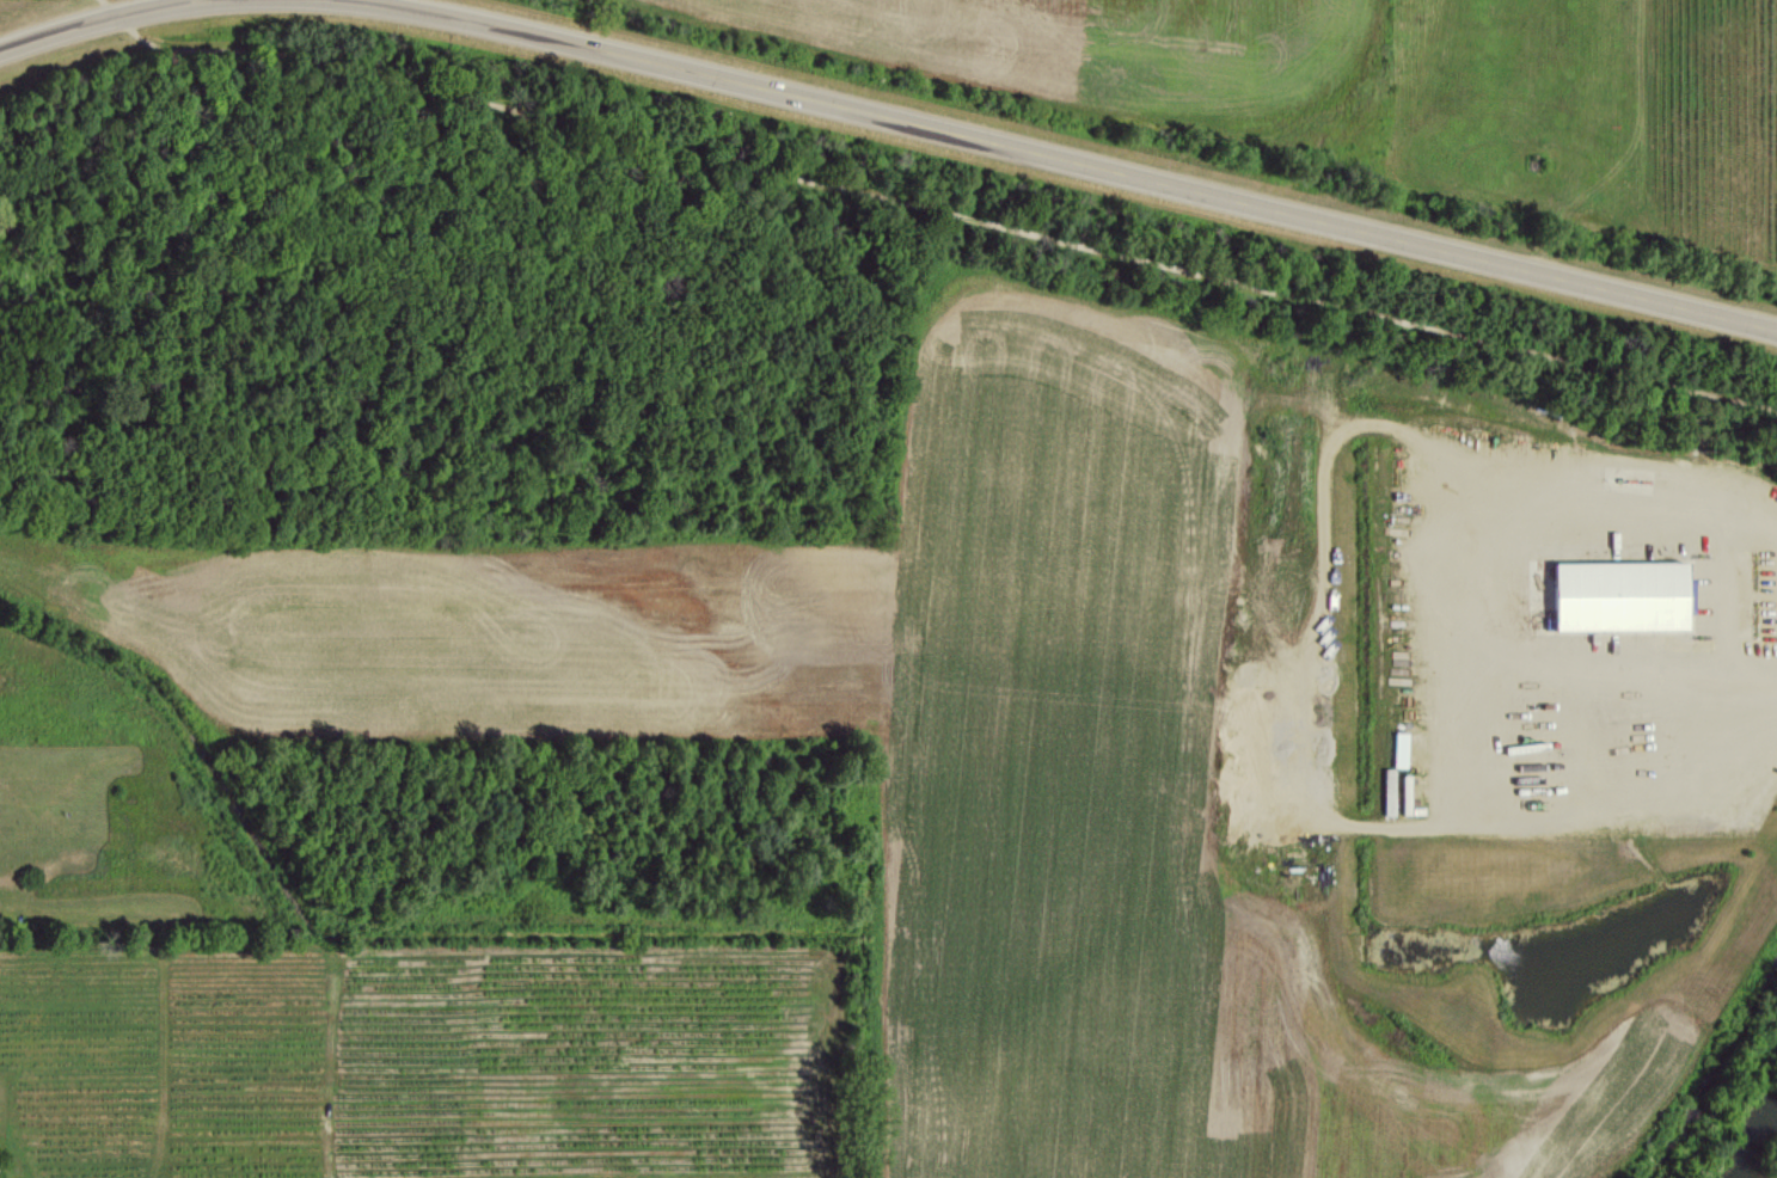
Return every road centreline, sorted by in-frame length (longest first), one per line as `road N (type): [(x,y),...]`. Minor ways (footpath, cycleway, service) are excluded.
road 1 (tertiary): [(1776,327),(630,54),(372,0)]
road 2 (tertiary): [(201,0),(0,50)]

